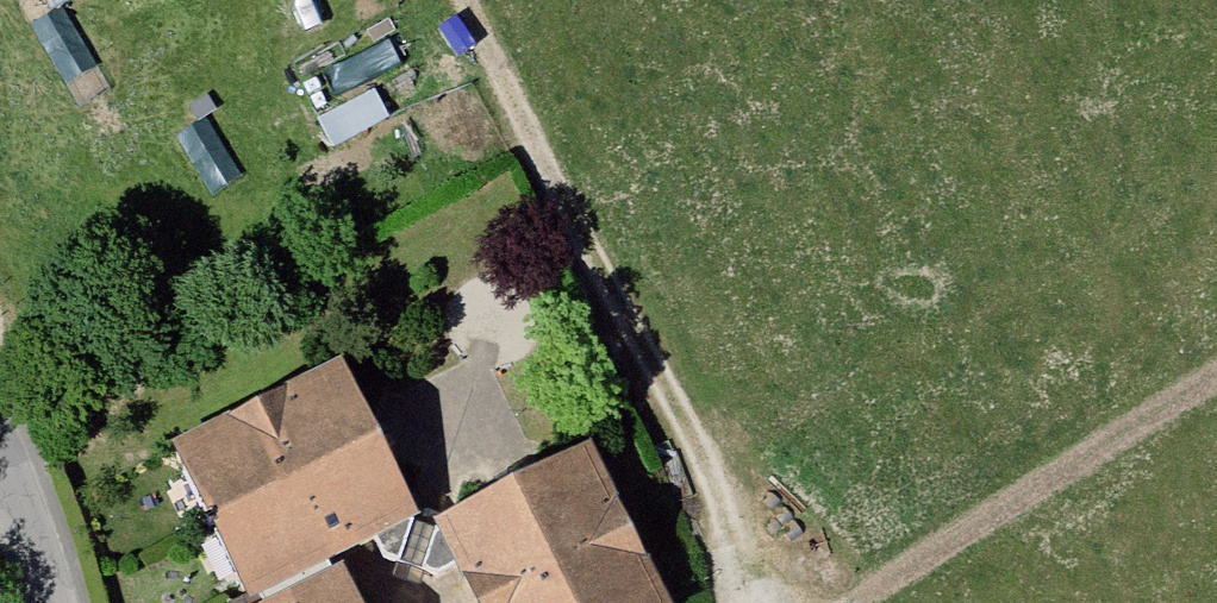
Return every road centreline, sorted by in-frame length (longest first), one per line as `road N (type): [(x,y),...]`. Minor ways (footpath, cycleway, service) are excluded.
road 1 (track): [(468,0),(759,602)]
road 2 (track): [(1216,379),(857,602)]
road 3 (residential): [(0,441),(55,602)]

